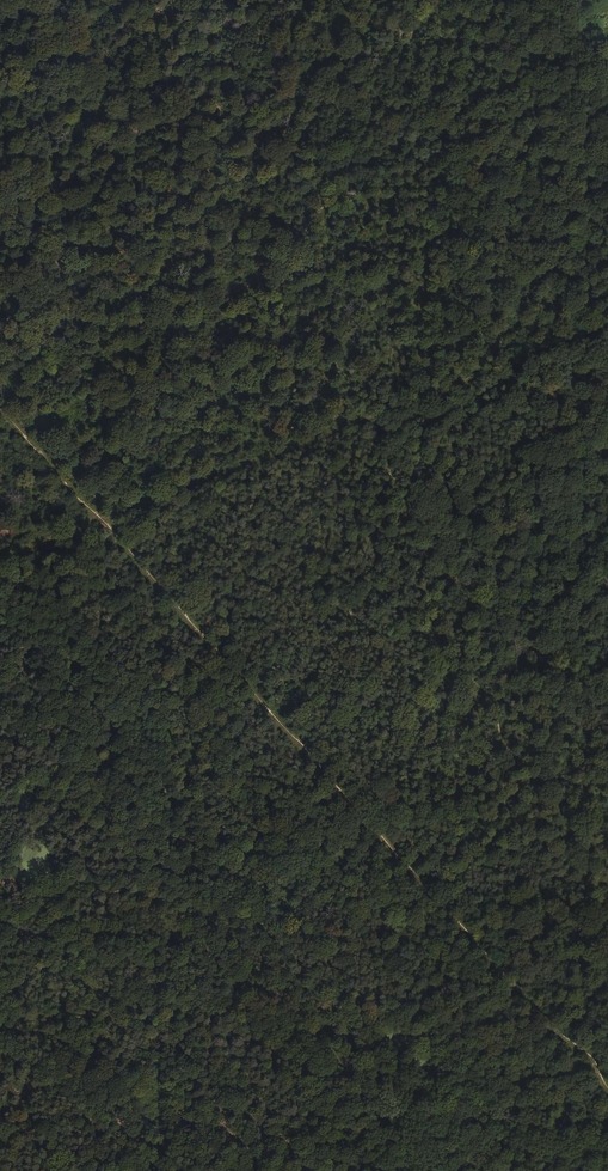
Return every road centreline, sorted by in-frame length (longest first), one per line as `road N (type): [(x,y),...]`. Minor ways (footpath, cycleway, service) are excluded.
road 1 (track): [(607,1090),(100,519)]
road 2 (track): [(100,519),(607,325)]
road 3 (track): [(100,519),(144,443),(289,266)]
road 4 (track): [(100,519),(0,410)]

